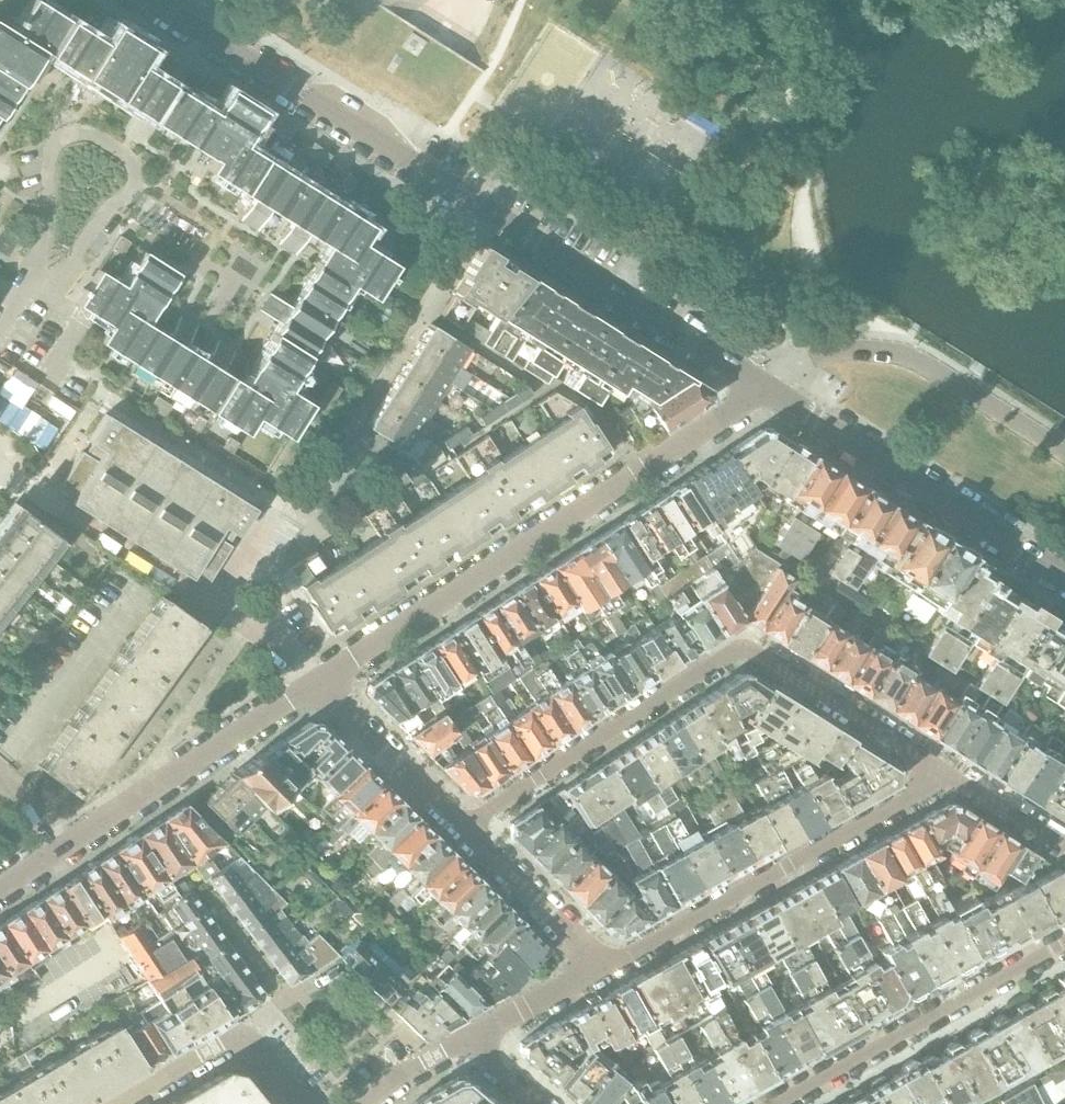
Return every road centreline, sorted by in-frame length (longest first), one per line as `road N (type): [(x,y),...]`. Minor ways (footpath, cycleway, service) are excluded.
road 1 (residential): [(764,388),(147,0)]
road 2 (residential): [(939,768),(745,645),(465,827)]
road 3 (residential): [(320,683),(764,388)]
road 4 (residential): [(604,969),(907,799),(939,768)]
road 5 (residential): [(0,889),(320,683)]
road 6 (residential): [(1064,577),(764,388)]
road 7 (residential): [(778,1103),(1064,944)]
road 8 (residential): [(120,1103),(242,1032),(305,1103)]
road 9 (residential): [(320,683),(465,827)]
road 10 (residential): [(465,827),(604,969)]
road 11 (residential): [(469,1042),(604,969)]
road 12 (residential): [(1064,849),(939,768)]
road 13 (residential): [(367,1103),(469,1042)]

